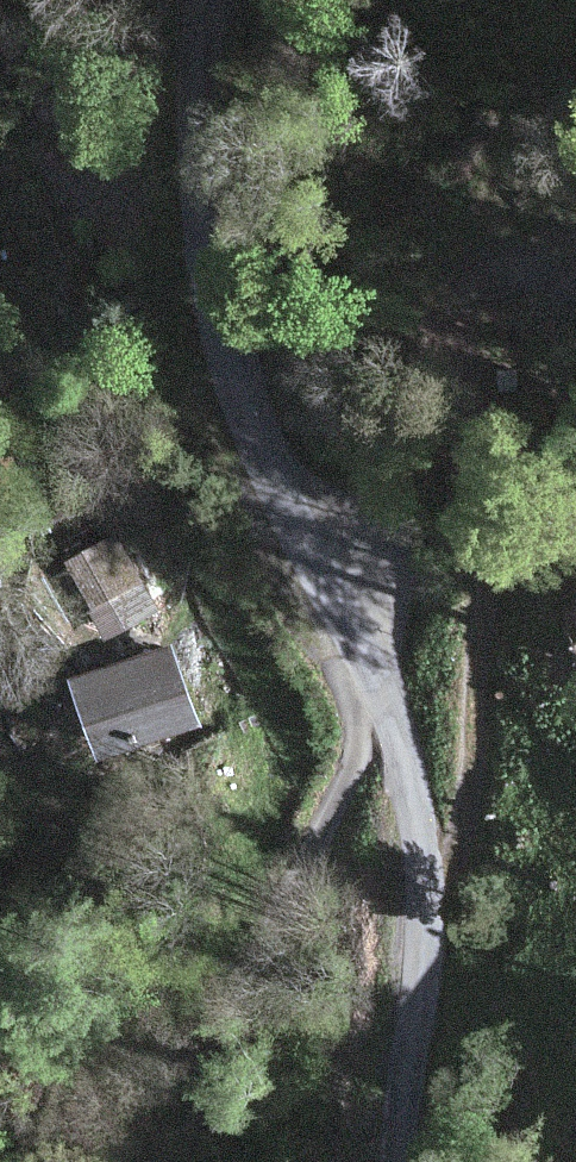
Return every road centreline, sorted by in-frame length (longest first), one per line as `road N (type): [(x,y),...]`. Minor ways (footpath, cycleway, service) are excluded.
road 1 (unclassified): [(201,0),(197,186),(229,358),(275,483),(397,748),(418,916),(396,1161)]
road 2 (track): [(575,304),(561,291),(521,285),(466,299),(459,326),(484,520),(460,820),(437,855),(414,866)]

